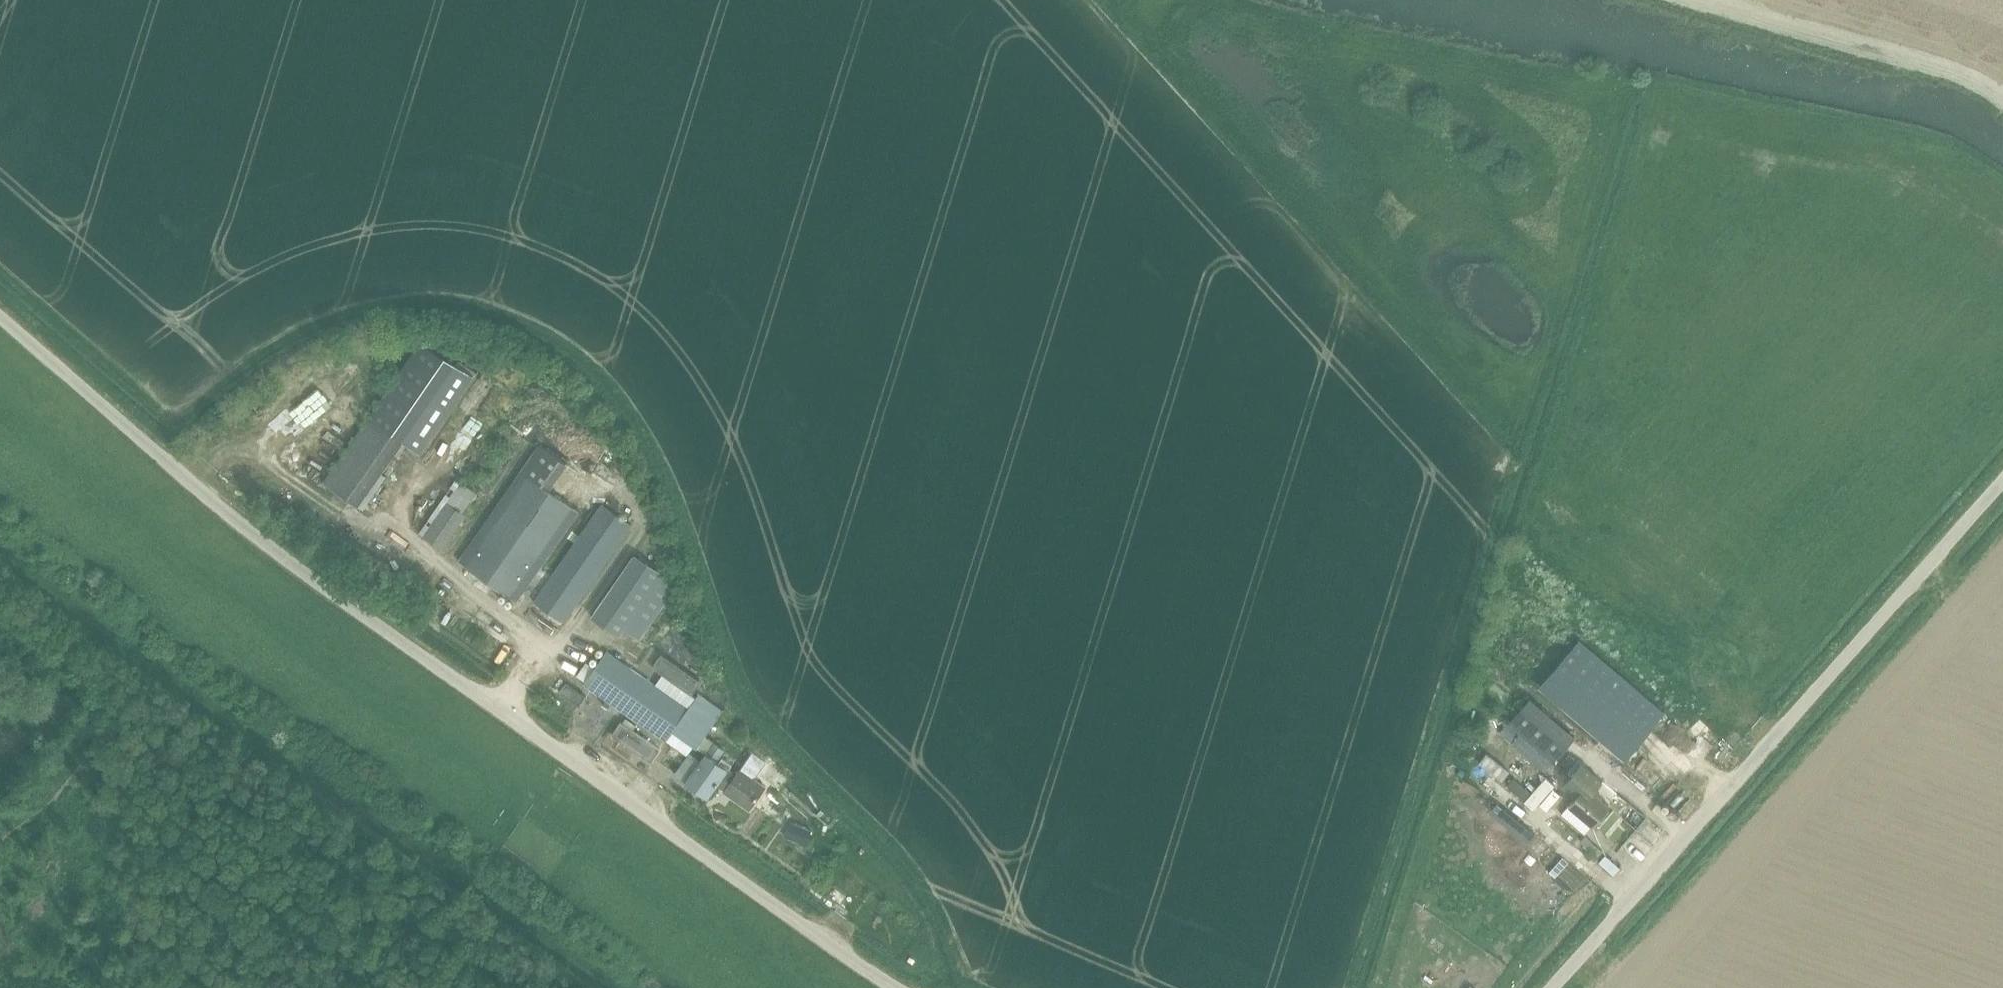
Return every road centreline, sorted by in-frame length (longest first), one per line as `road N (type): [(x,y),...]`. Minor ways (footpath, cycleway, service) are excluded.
road 1 (unclassified): [(902,987),(415,655),(145,447),(0,324)]
road 2 (unclassified): [(1557,987),(2002,484)]

